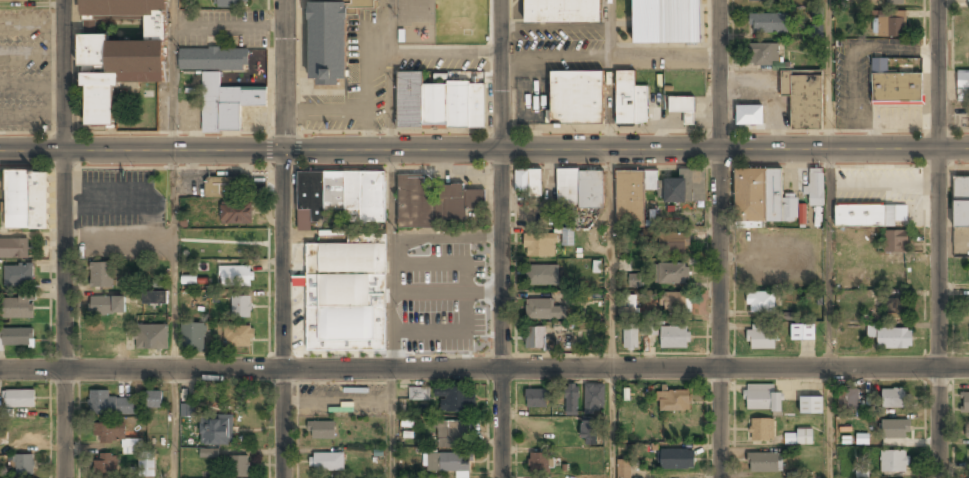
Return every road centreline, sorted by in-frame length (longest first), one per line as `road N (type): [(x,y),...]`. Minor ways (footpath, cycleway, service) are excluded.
road 1 (residential): [(968,368),(0,371)]
road 2 (secondary): [(968,149),(0,151)]
road 3 (residential): [(283,0),(284,477)]
road 4 (residential): [(63,0),(64,477)]
road 5 (residential): [(501,0),(502,477)]
road 6 (residential): [(720,0),(720,477)]
road 7 (residential): [(939,0),(939,477)]

